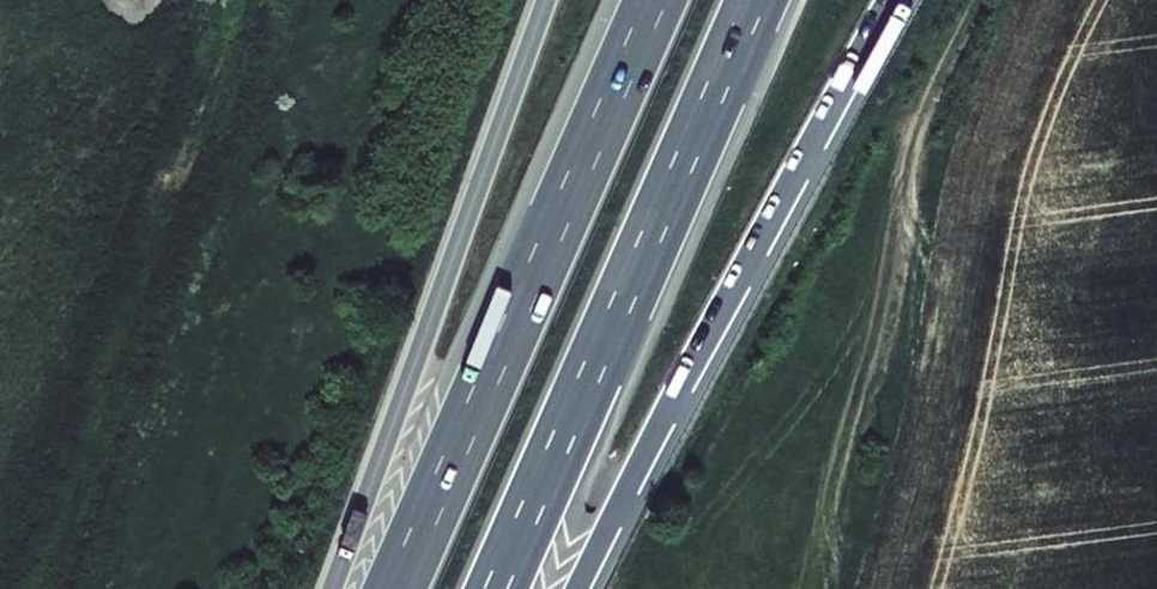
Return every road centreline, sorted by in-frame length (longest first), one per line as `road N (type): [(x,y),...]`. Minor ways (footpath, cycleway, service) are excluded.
road 1 (motorway): [(578,588),(890,0)]
road 2 (motorway): [(494,588),(756,0)]
road 3 (motorway): [(655,0),(395,588)]
road 4 (motorway): [(545,0),(331,588)]

